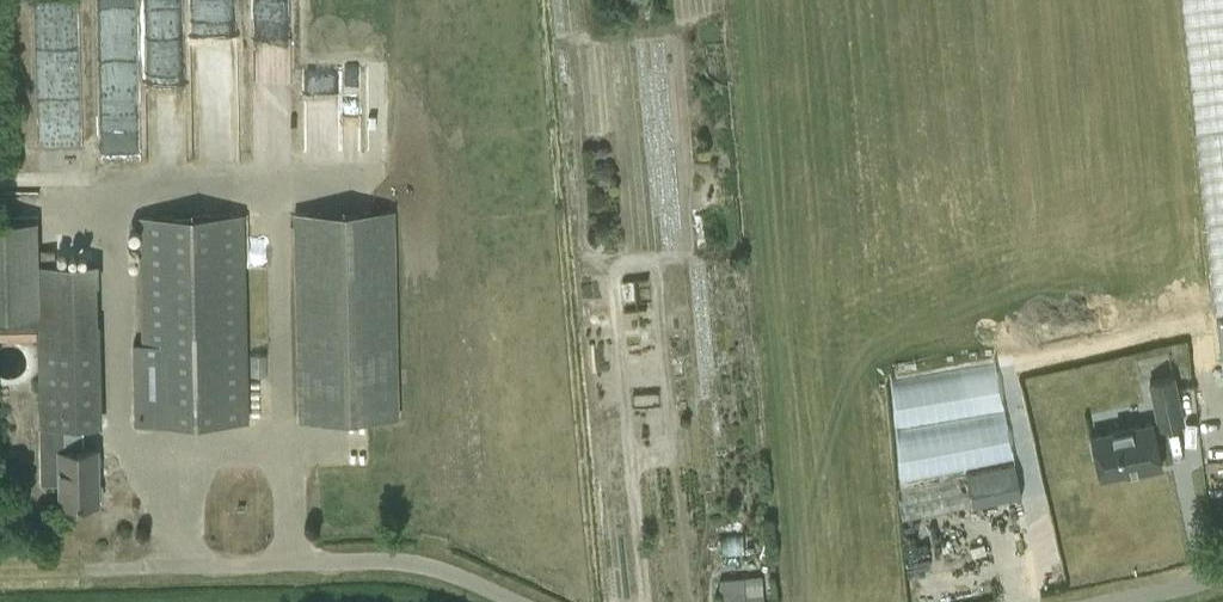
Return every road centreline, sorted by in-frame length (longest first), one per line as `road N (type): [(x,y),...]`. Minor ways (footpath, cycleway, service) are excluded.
road 1 (unclassified): [(0,572),(410,559),(522,601)]
road 2 (unclassified): [(1104,601),(1222,571)]

